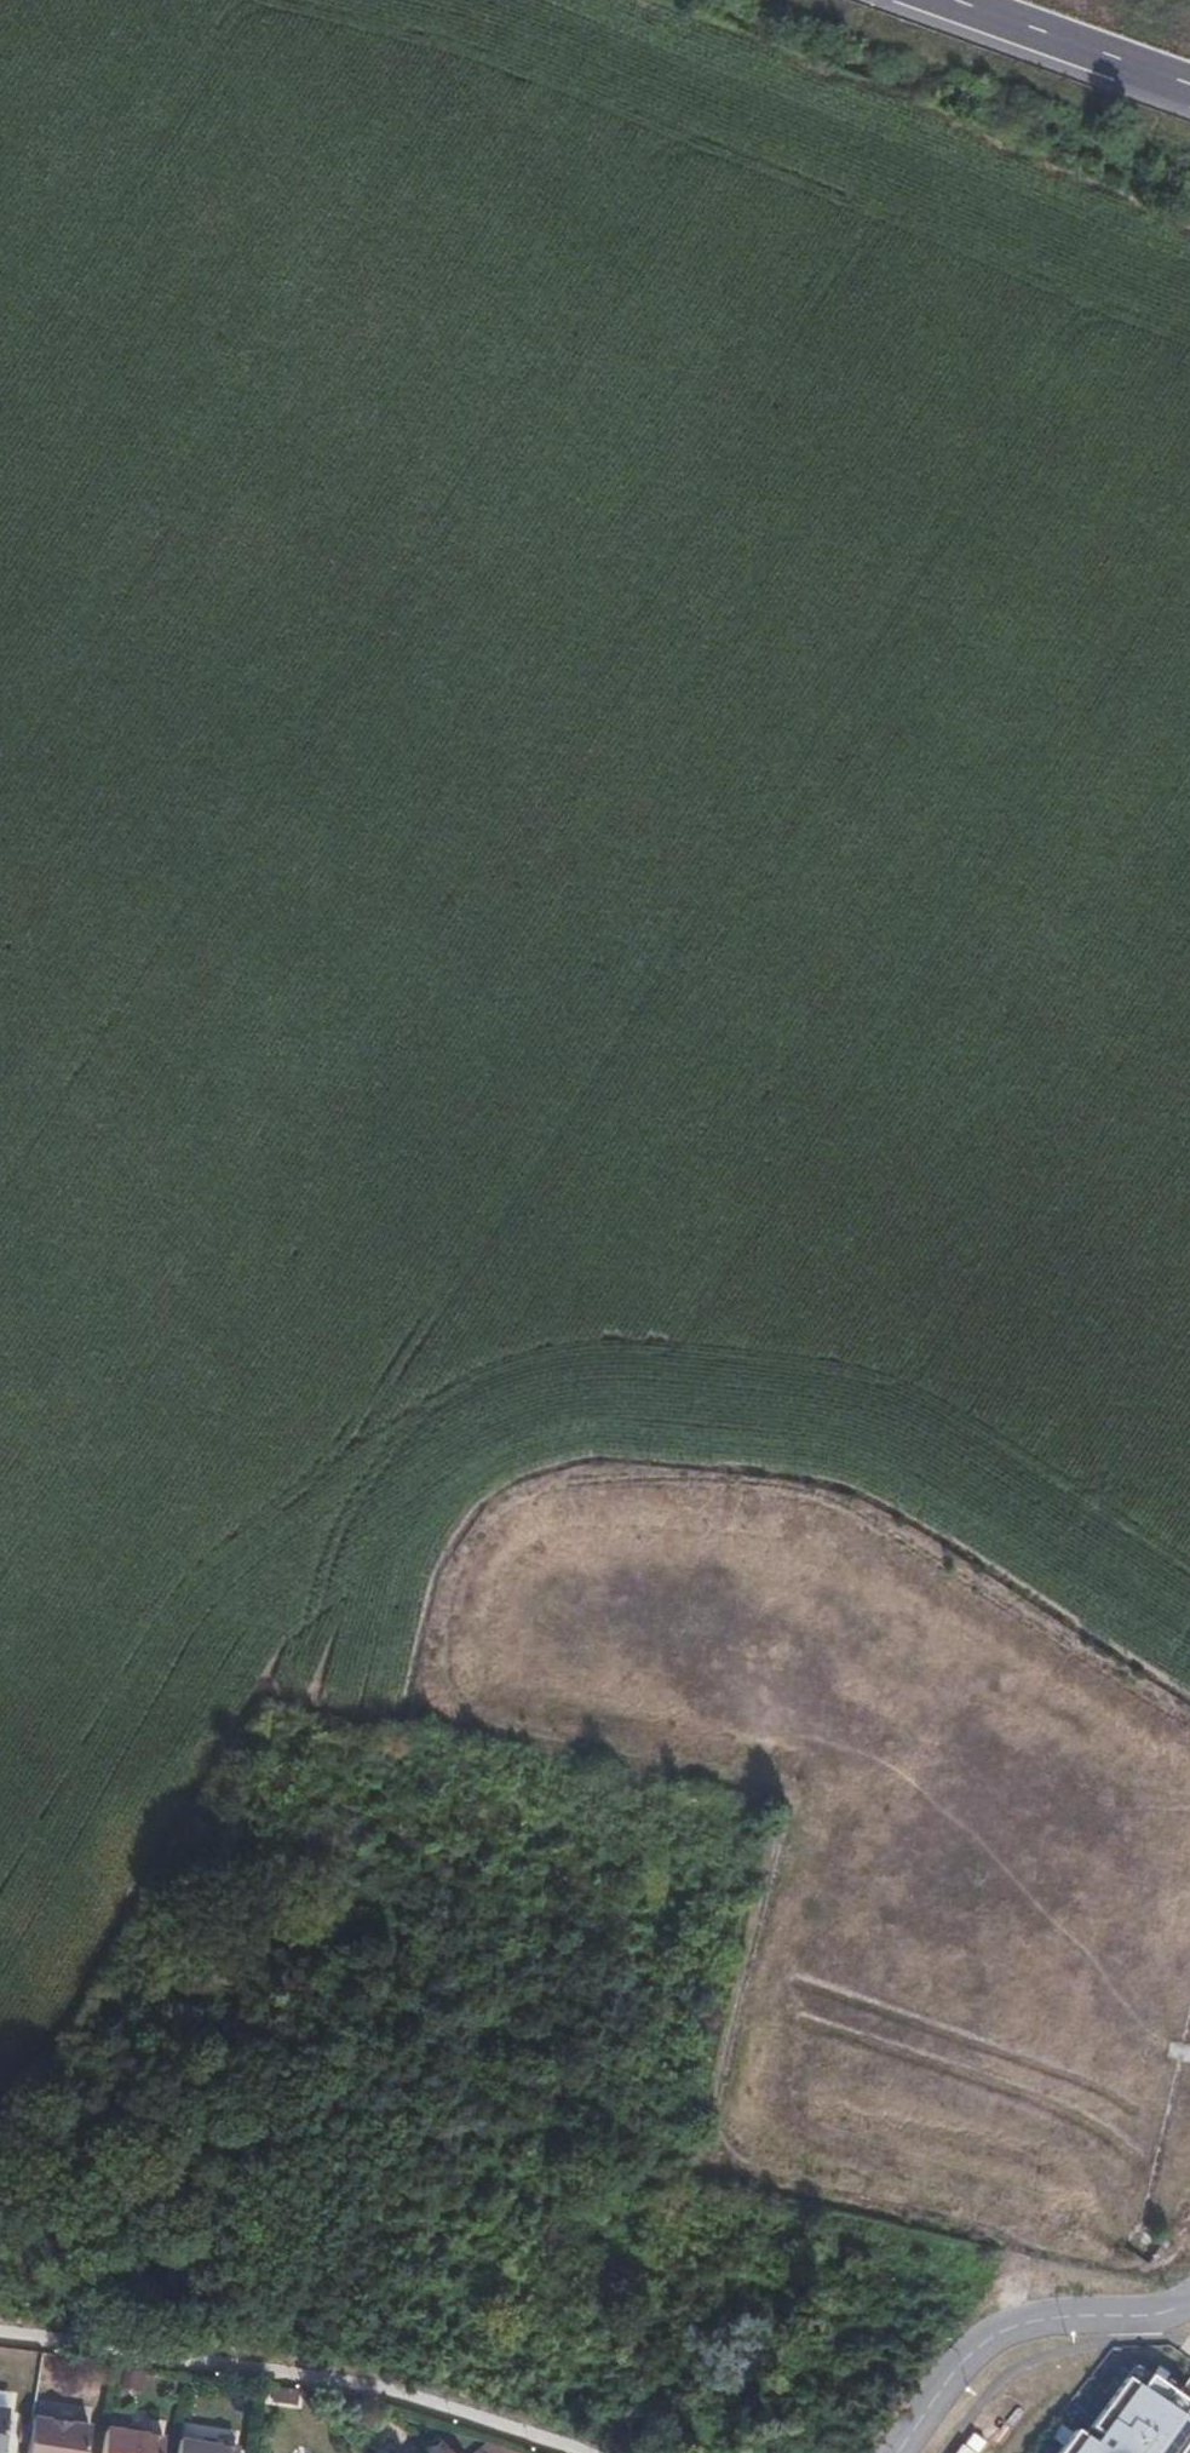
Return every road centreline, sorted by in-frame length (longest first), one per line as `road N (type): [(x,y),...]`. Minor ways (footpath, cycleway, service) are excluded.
road 1 (residential): [(1189,2303),(1150,2316),(1052,2315),(997,2334),(958,2363),(891,2452)]
road 2 (motorway): [(953,0),(1189,85)]

